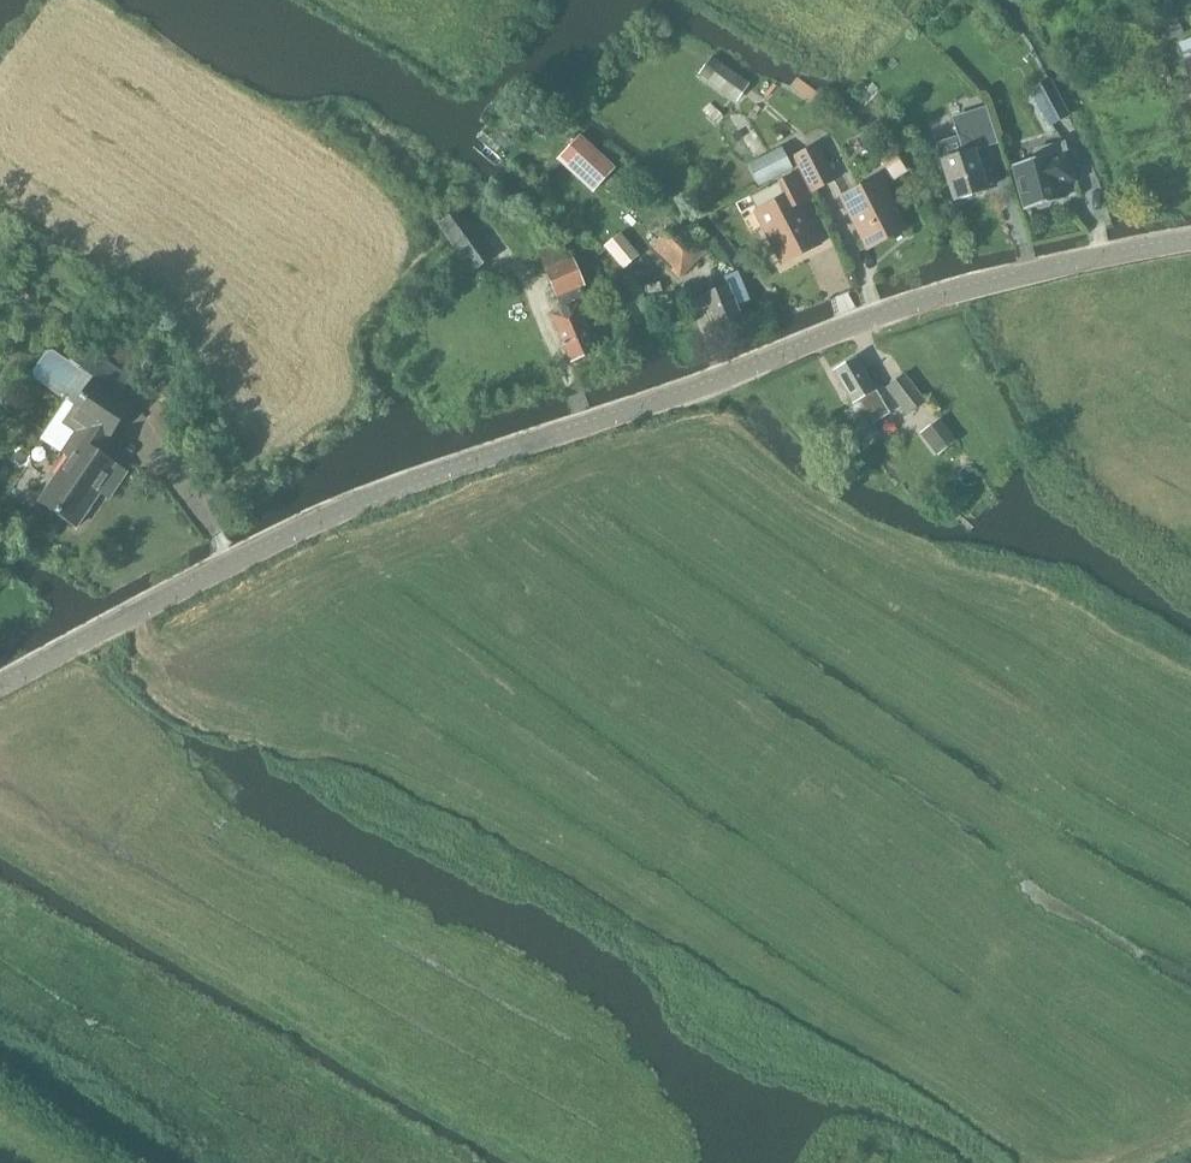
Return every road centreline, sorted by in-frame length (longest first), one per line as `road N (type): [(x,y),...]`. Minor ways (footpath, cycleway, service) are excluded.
road 1 (tertiary): [(0,695),(344,513),(907,308),(1190,246)]

